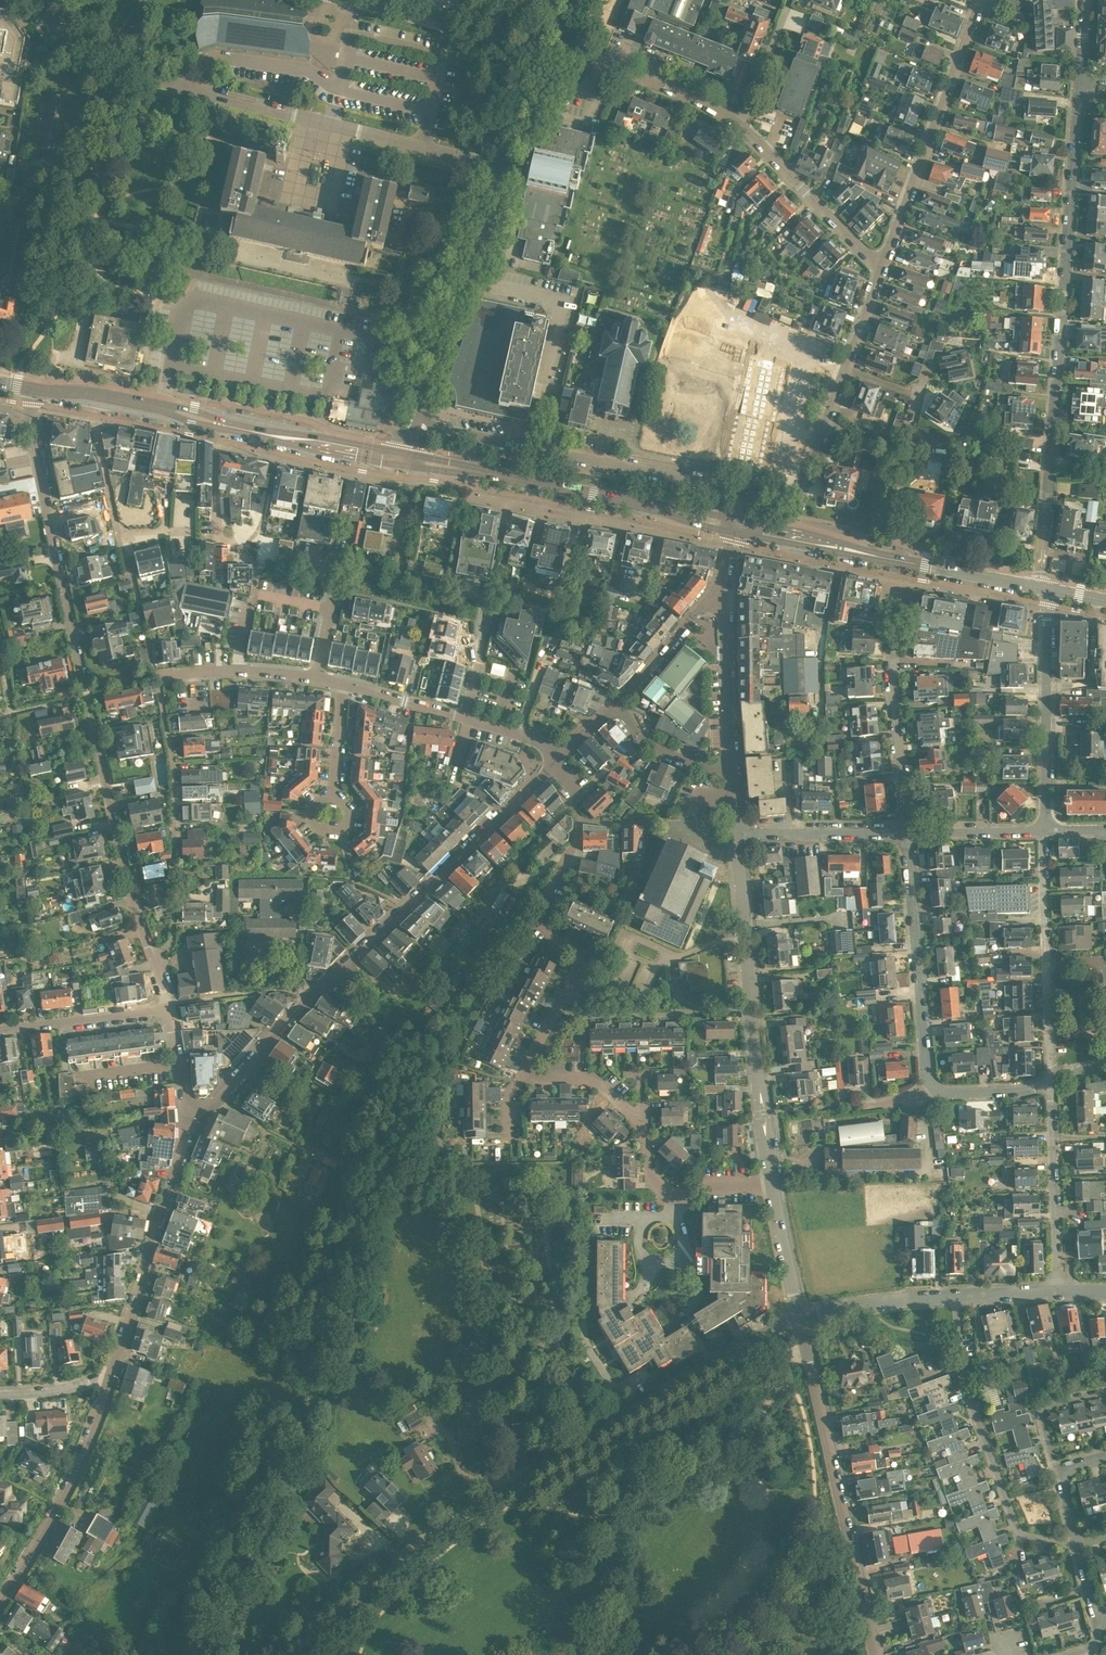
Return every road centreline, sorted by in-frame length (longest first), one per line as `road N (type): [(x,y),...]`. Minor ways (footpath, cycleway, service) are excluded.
road 1 (residential): [(169,1009),(126,876),(53,542),(29,423),(35,389)]
road 2 (residential): [(300,1654),(429,1537),(800,1317)]
road 3 (residential): [(847,369),(797,487),(785,493),(444,429),(418,406)]
road 4 (residential): [(551,762),(307,997),(218,1101),(187,1120)]
road 5 (residential): [(507,167),(118,64),(71,45),(36,0)]
road 6 (residential): [(1077,104),(1043,589)]
road 7 (residential): [(882,268),(718,107),(551,48)]
road 8 (tertiary): [(773,1182),(738,833)]
road 9 (tertiary): [(875,1654),(800,1317)]
road 10 (primary): [(736,526),(400,459)]
road 11 (primary): [(1043,589),(736,526)]
road 12 (primary): [(400,459),(95,393)]
road 13 (residential): [(1077,1544),(1029,1537),(1010,1516),(967,1386),(956,1295)]
road 14 (residential): [(155,672),(102,464),(95,393)]
road 15 (residential): [(882,268),(981,0)]
road 16 (residential): [(187,1120),(107,1378)]
road 17 (residential): [(418,406),(507,167)]
road 18 (residential): [(932,1087),(906,834)]
road 19 (residential): [(107,1378),(67,1493),(0,1600)]
road 20 (residential): [(522,1079),(586,955),(534,927),(554,883)]
road 21 (residential): [(1043,589),(1044,831)]
road 22 (residential): [(906,834),(890,645),(899,600)]
road 23 (residential): [(1052,1080),(1057,1291)]
road 24 (residential): [(343,684),(237,670),(157,678)]
road 25 (tertiary): [(732,772),(723,593)]
road 26 (residential): [(0,1032),(169,1009)]
road 27 (residential): [(738,833),(906,834)]
road 28 (residential): [(800,1317),(956,1295)]
road 29 (residential): [(723,593),(710,598),(615,704)]
road 30 (residential): [(615,704),(669,753),(732,772)]
road 31 (residential): [(906,834),(1044,831)]
road 32 (tertiary): [(800,1317),(773,1182)]
road 33 (residential): [(643,1122),(587,1077),(522,1079)]
road 34 (residential): [(1044,831),(1046,962)]
road 35 (residential): [(507,167),(551,48)]
road 36 (residential): [(464,717),(343,684)]
road 37 (residential): [(1077,1544),(1059,1471),(1105,1456)]
road 38 (residential): [(932,1087),(1019,1091),(1052,1080)]
road 39 (residential): [(560,870),(575,842),(576,801),(551,762)]

